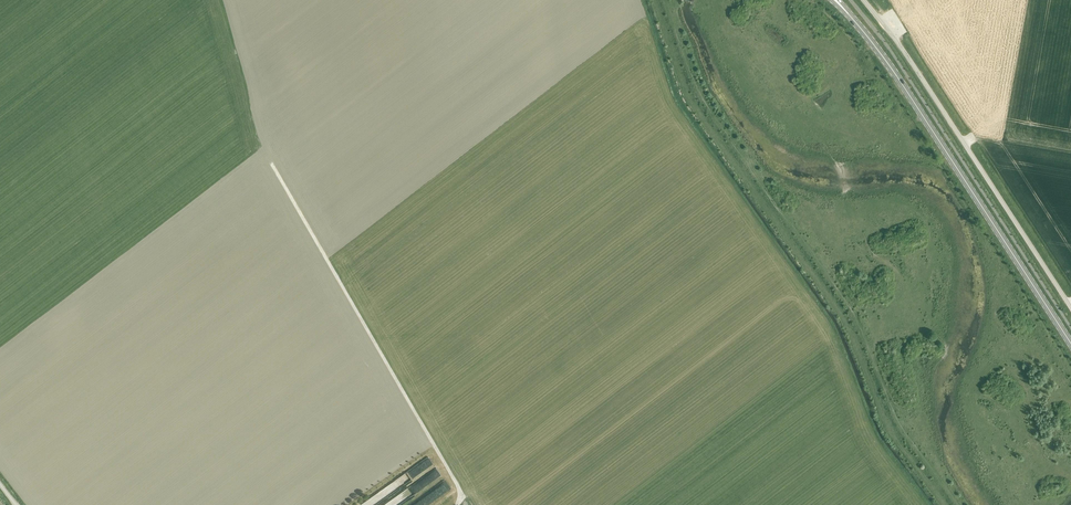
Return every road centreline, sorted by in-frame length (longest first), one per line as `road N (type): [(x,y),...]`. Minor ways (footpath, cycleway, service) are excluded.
road 1 (primary): [(1070,344),(848,14)]
road 2 (unclassified): [(1070,308),(863,0)]

